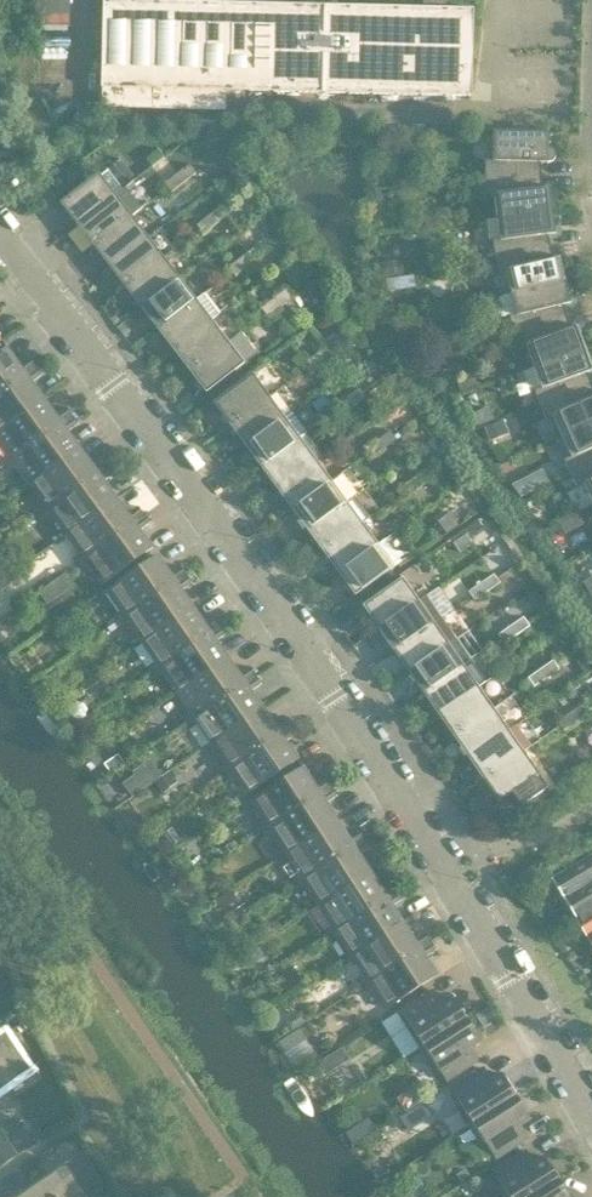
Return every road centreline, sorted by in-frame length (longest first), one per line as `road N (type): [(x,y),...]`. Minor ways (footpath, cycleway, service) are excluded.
road 1 (residential): [(591,1119),(335,698),(0,239)]

